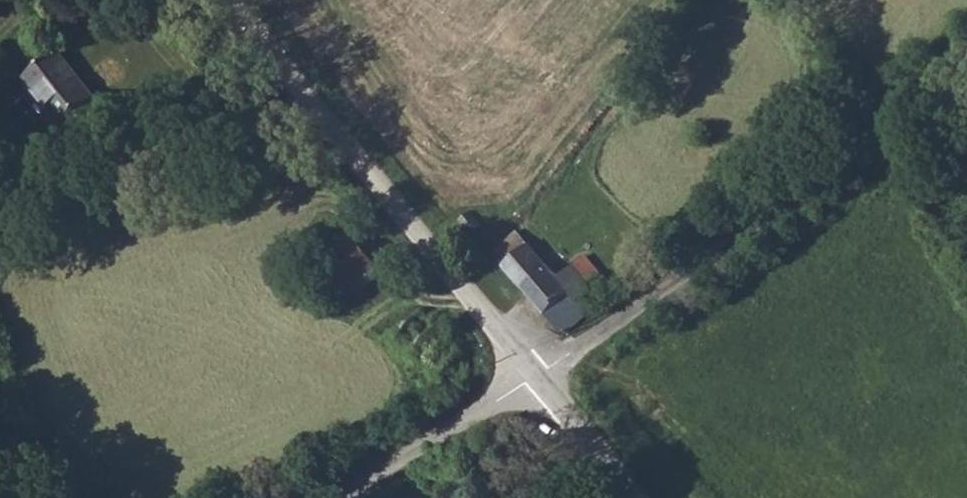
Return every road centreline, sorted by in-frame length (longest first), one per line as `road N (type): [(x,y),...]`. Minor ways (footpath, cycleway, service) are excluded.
road 1 (unclassified): [(538,375),(966,83)]
road 2 (unclassified): [(234,0),(538,375)]
road 3 (unclassified): [(341,497),(538,375)]
road 4 (unclassified): [(538,375),(637,497)]

